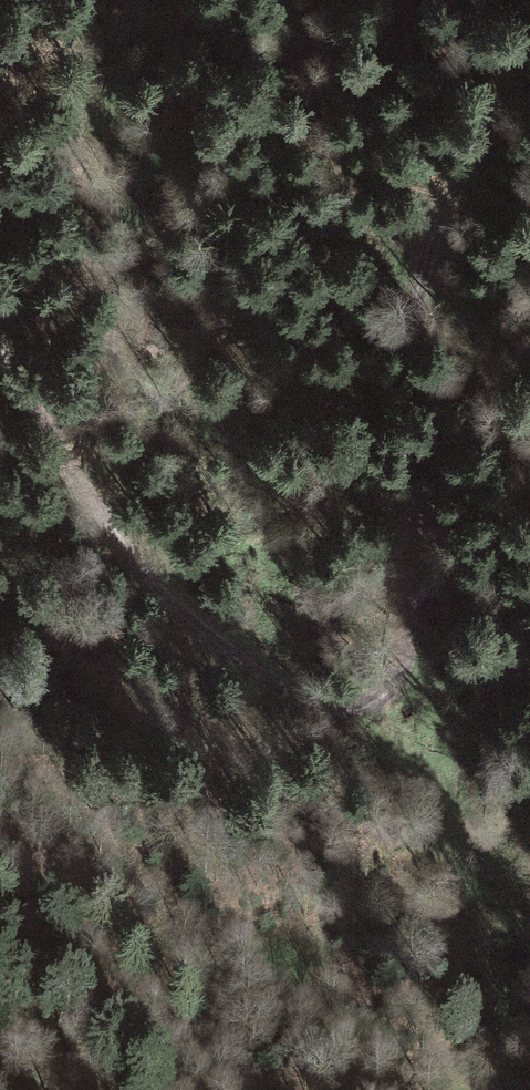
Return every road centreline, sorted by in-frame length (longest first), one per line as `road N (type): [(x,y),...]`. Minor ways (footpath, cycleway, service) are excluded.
road 1 (track): [(0,356),(100,520),(148,582),(288,703),(334,711),(378,693),(413,643),(445,233),(479,129),(529,32)]
road 2 (track): [(529,455),(470,327),(343,172),(320,121),(301,0)]

